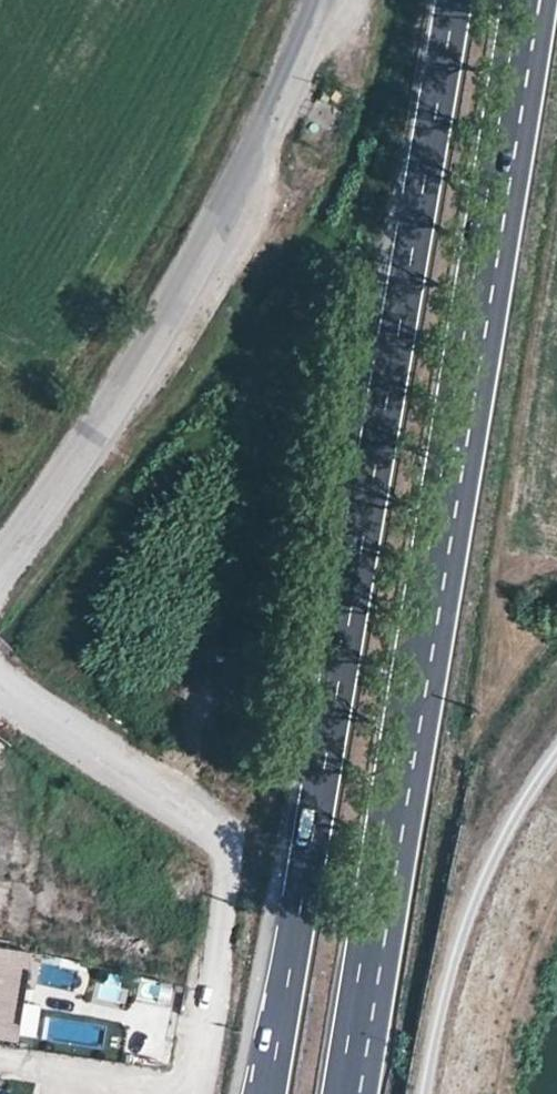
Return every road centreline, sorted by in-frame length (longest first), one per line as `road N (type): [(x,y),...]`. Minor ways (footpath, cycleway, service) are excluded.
road 1 (primary): [(454,0),(269,1093)]
road 2 (primary): [(339,1093),(519,0)]
road 3 (tertiary): [(0,562),(181,305),(320,0)]

